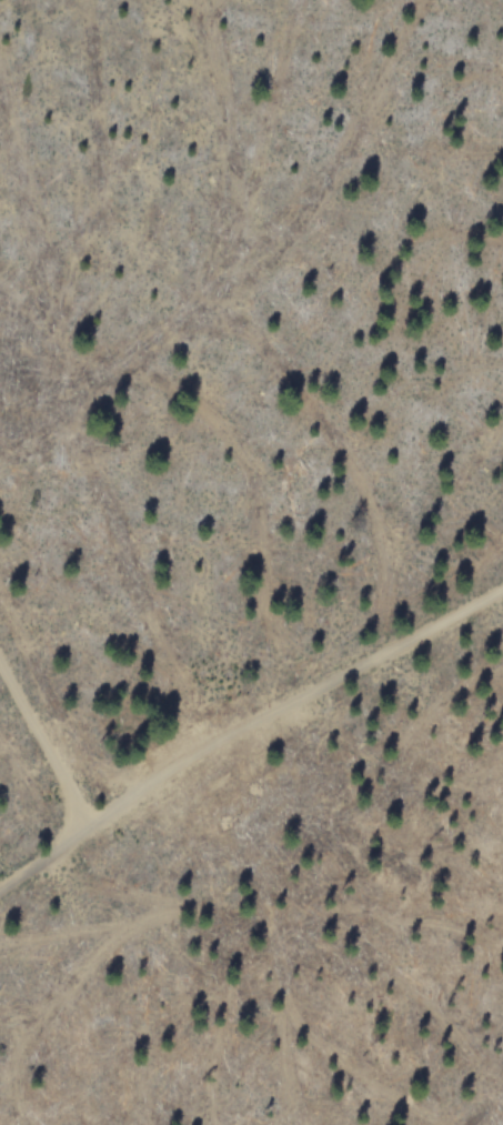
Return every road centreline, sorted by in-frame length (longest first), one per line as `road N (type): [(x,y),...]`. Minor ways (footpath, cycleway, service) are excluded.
road 1 (track): [(0,896),(93,827),(502,597)]
road 2 (track): [(0,663),(93,827)]

